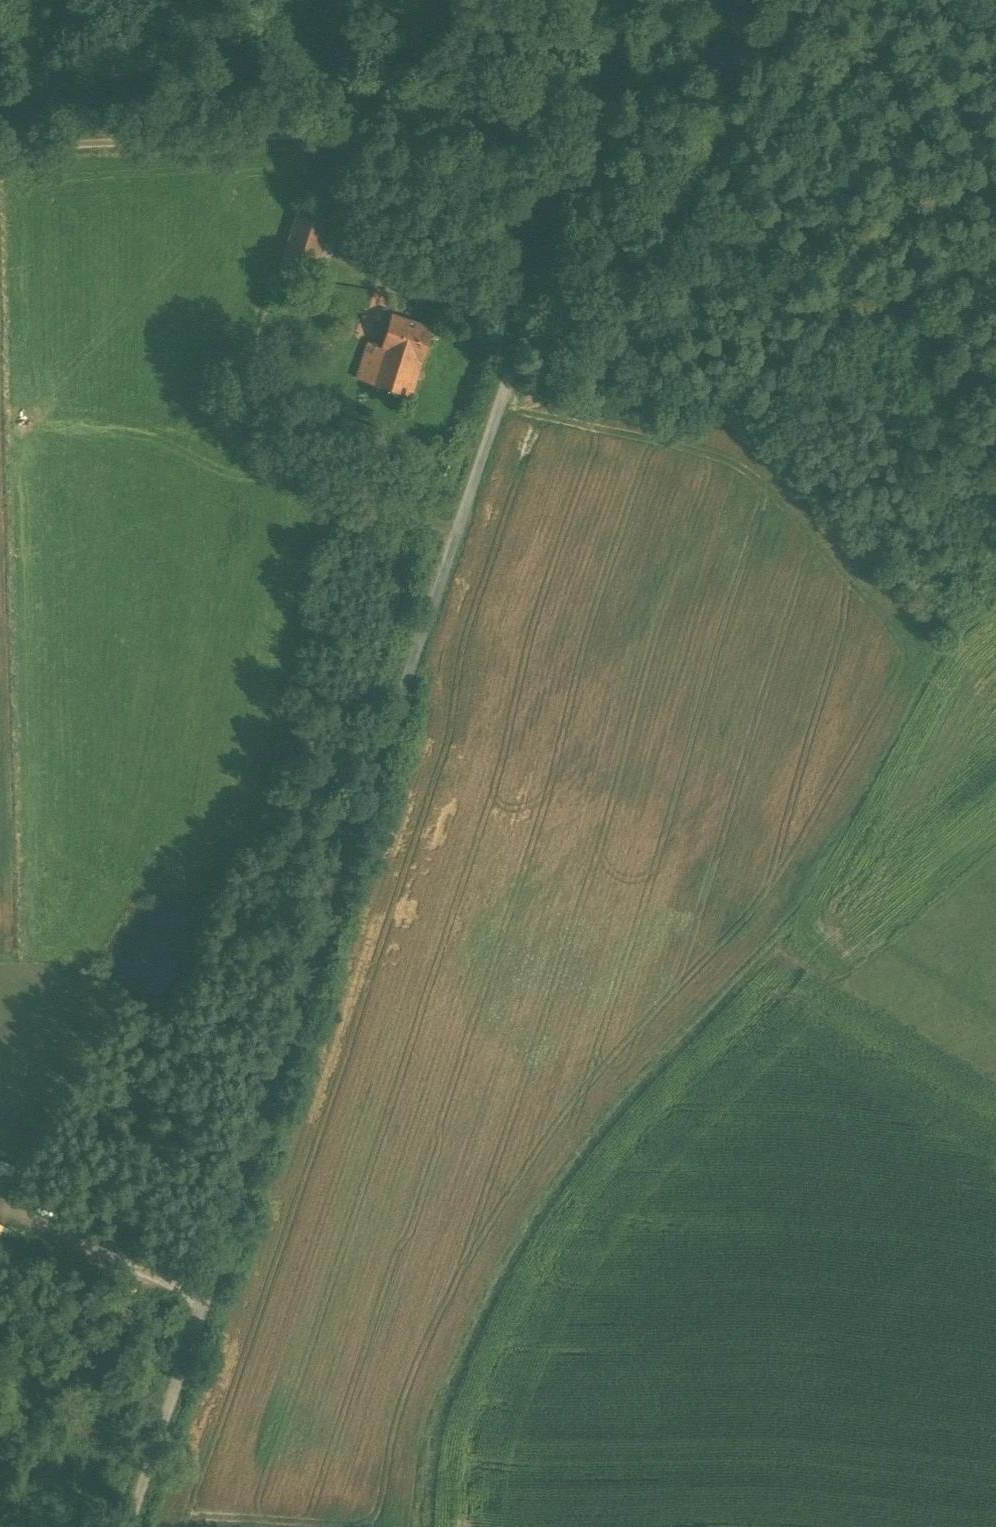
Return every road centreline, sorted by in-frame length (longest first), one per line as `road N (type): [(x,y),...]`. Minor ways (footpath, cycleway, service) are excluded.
road 1 (track): [(637,0),(127,1526)]
road 2 (track): [(576,196),(390,146),(197,139),(0,150)]
road 3 (track): [(200,1300),(31,1222),(23,1208),(27,1165),(105,1000)]

